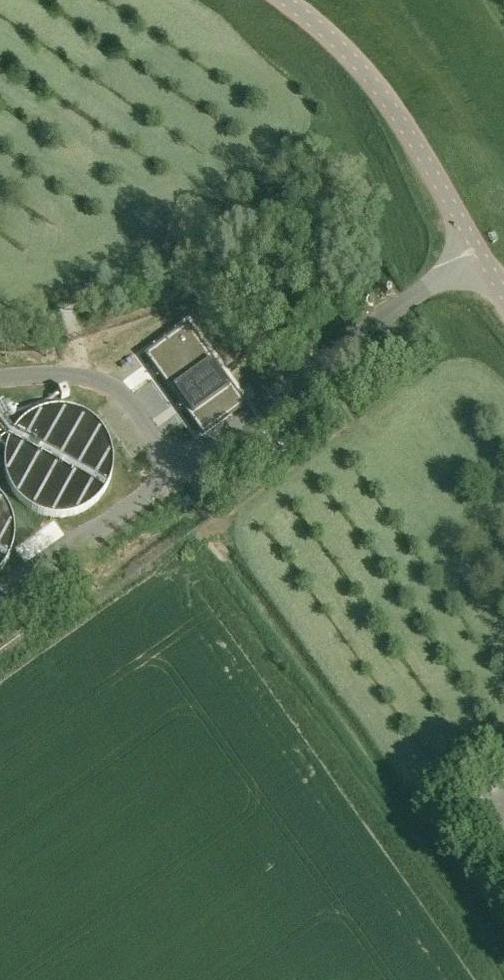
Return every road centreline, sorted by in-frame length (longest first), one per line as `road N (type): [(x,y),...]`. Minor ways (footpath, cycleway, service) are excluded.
road 1 (tertiary): [(288,0),(356,59),(503,290)]

